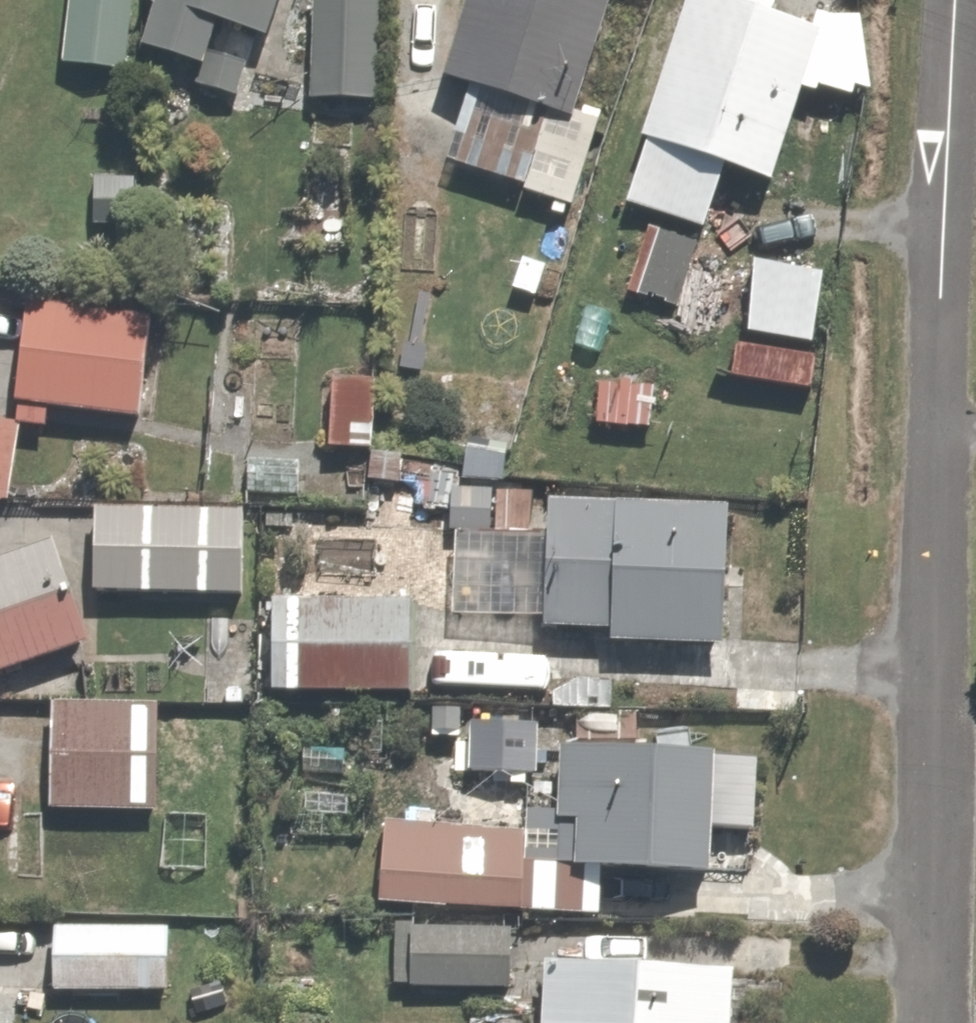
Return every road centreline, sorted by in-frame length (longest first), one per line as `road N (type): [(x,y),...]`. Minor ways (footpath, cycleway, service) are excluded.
road 1 (residential): [(963,0),(947,1022)]

